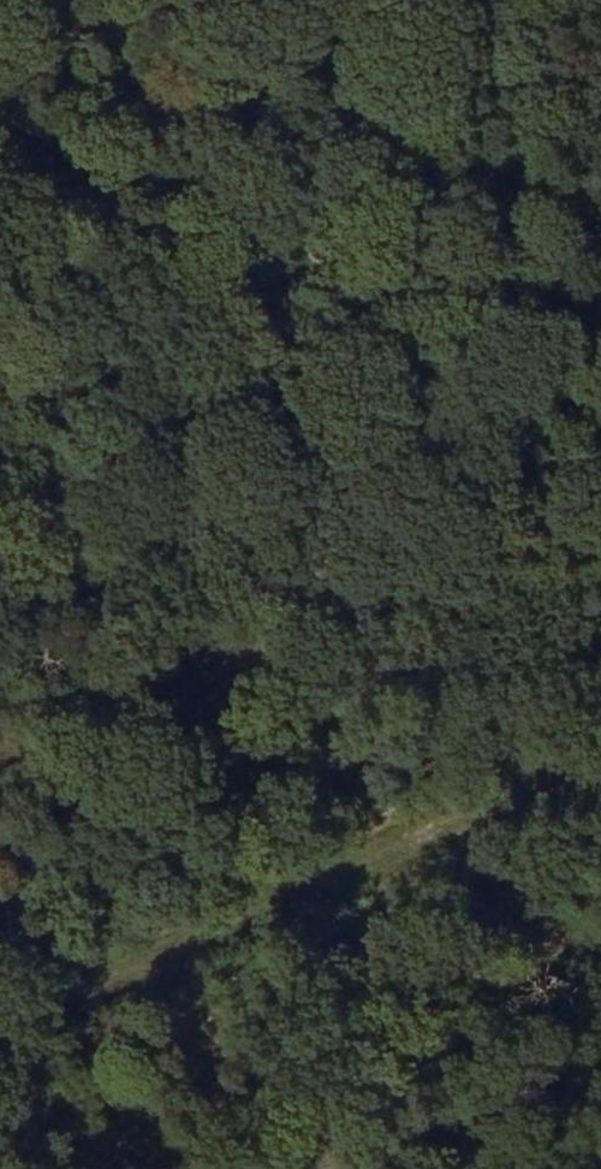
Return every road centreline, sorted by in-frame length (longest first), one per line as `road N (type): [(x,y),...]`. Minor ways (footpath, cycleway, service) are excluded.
road 1 (track): [(0,1057),(600,771)]
road 2 (track): [(600,349),(0,143)]

